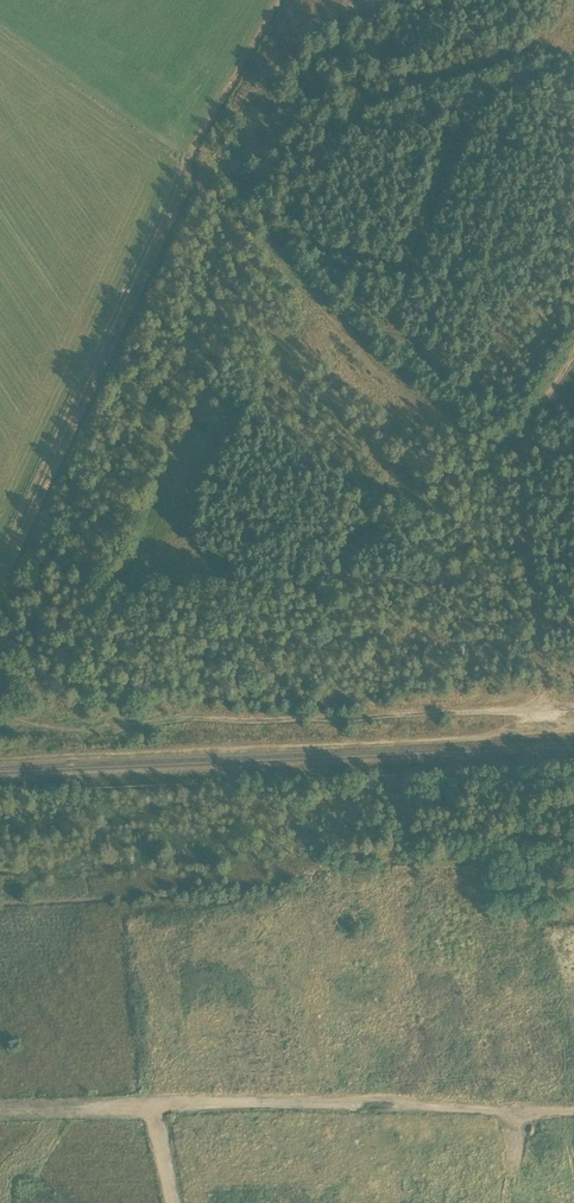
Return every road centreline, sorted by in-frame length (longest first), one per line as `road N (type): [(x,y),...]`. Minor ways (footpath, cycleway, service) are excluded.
road 1 (track): [(0,725),(95,732),(546,711),(523,477),(532,424),(573,346)]

